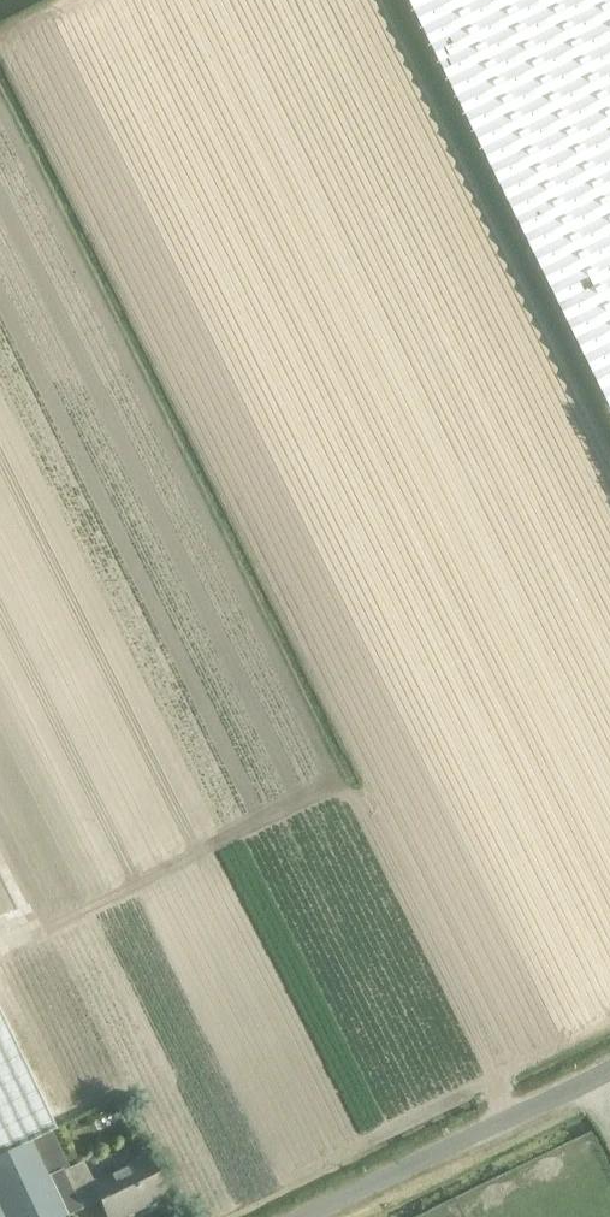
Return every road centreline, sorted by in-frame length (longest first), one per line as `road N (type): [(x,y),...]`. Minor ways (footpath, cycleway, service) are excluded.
road 1 (unclassified): [(305,1216),(609,1070)]

